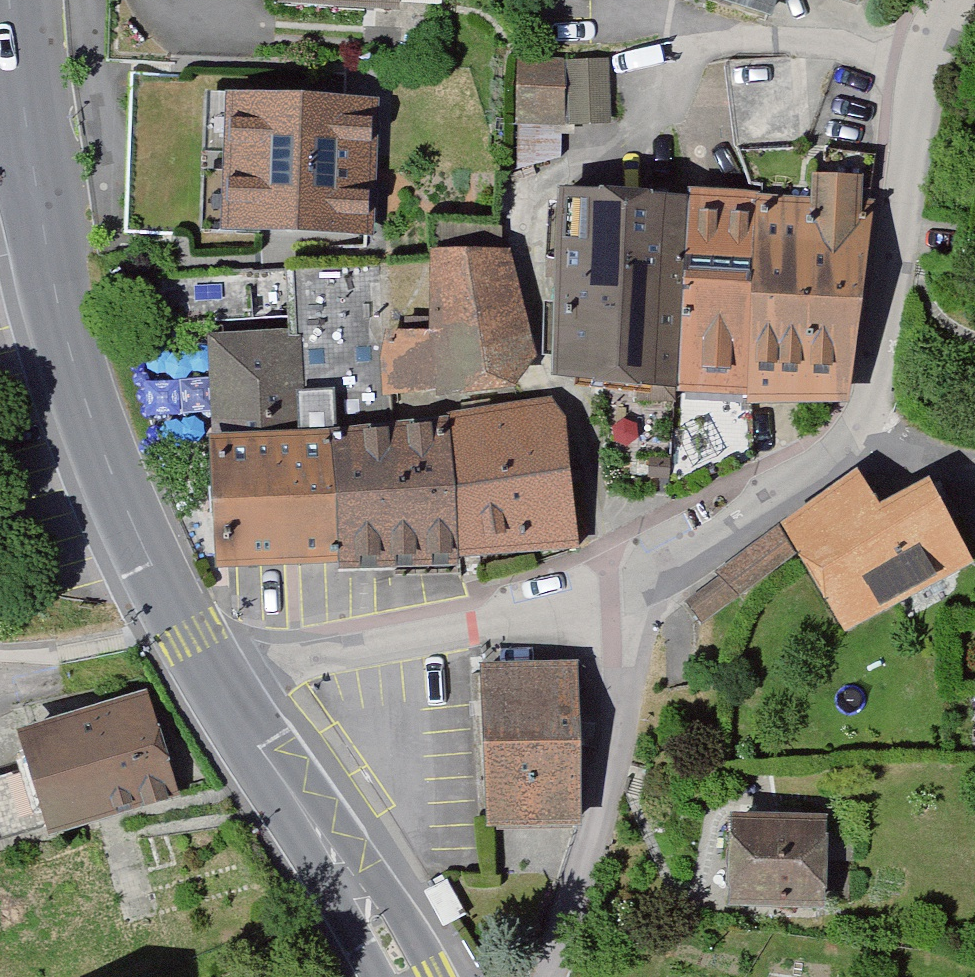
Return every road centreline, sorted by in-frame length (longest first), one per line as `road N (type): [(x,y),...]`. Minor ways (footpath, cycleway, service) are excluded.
road 1 (tertiary): [(32,141),(58,288),(102,446),(216,685)]
road 2 (residential): [(861,444),(884,365),(921,37),(951,0)]
road 3 (residential): [(617,605),(216,685)]
road 4 (residential): [(534,976),(572,906),(610,805),(617,605)]
road 5 (tertiary): [(216,685),(405,976)]
road 6 (residential): [(617,605),(861,444)]
road 7 (tertiary): [(11,0),(32,141)]

